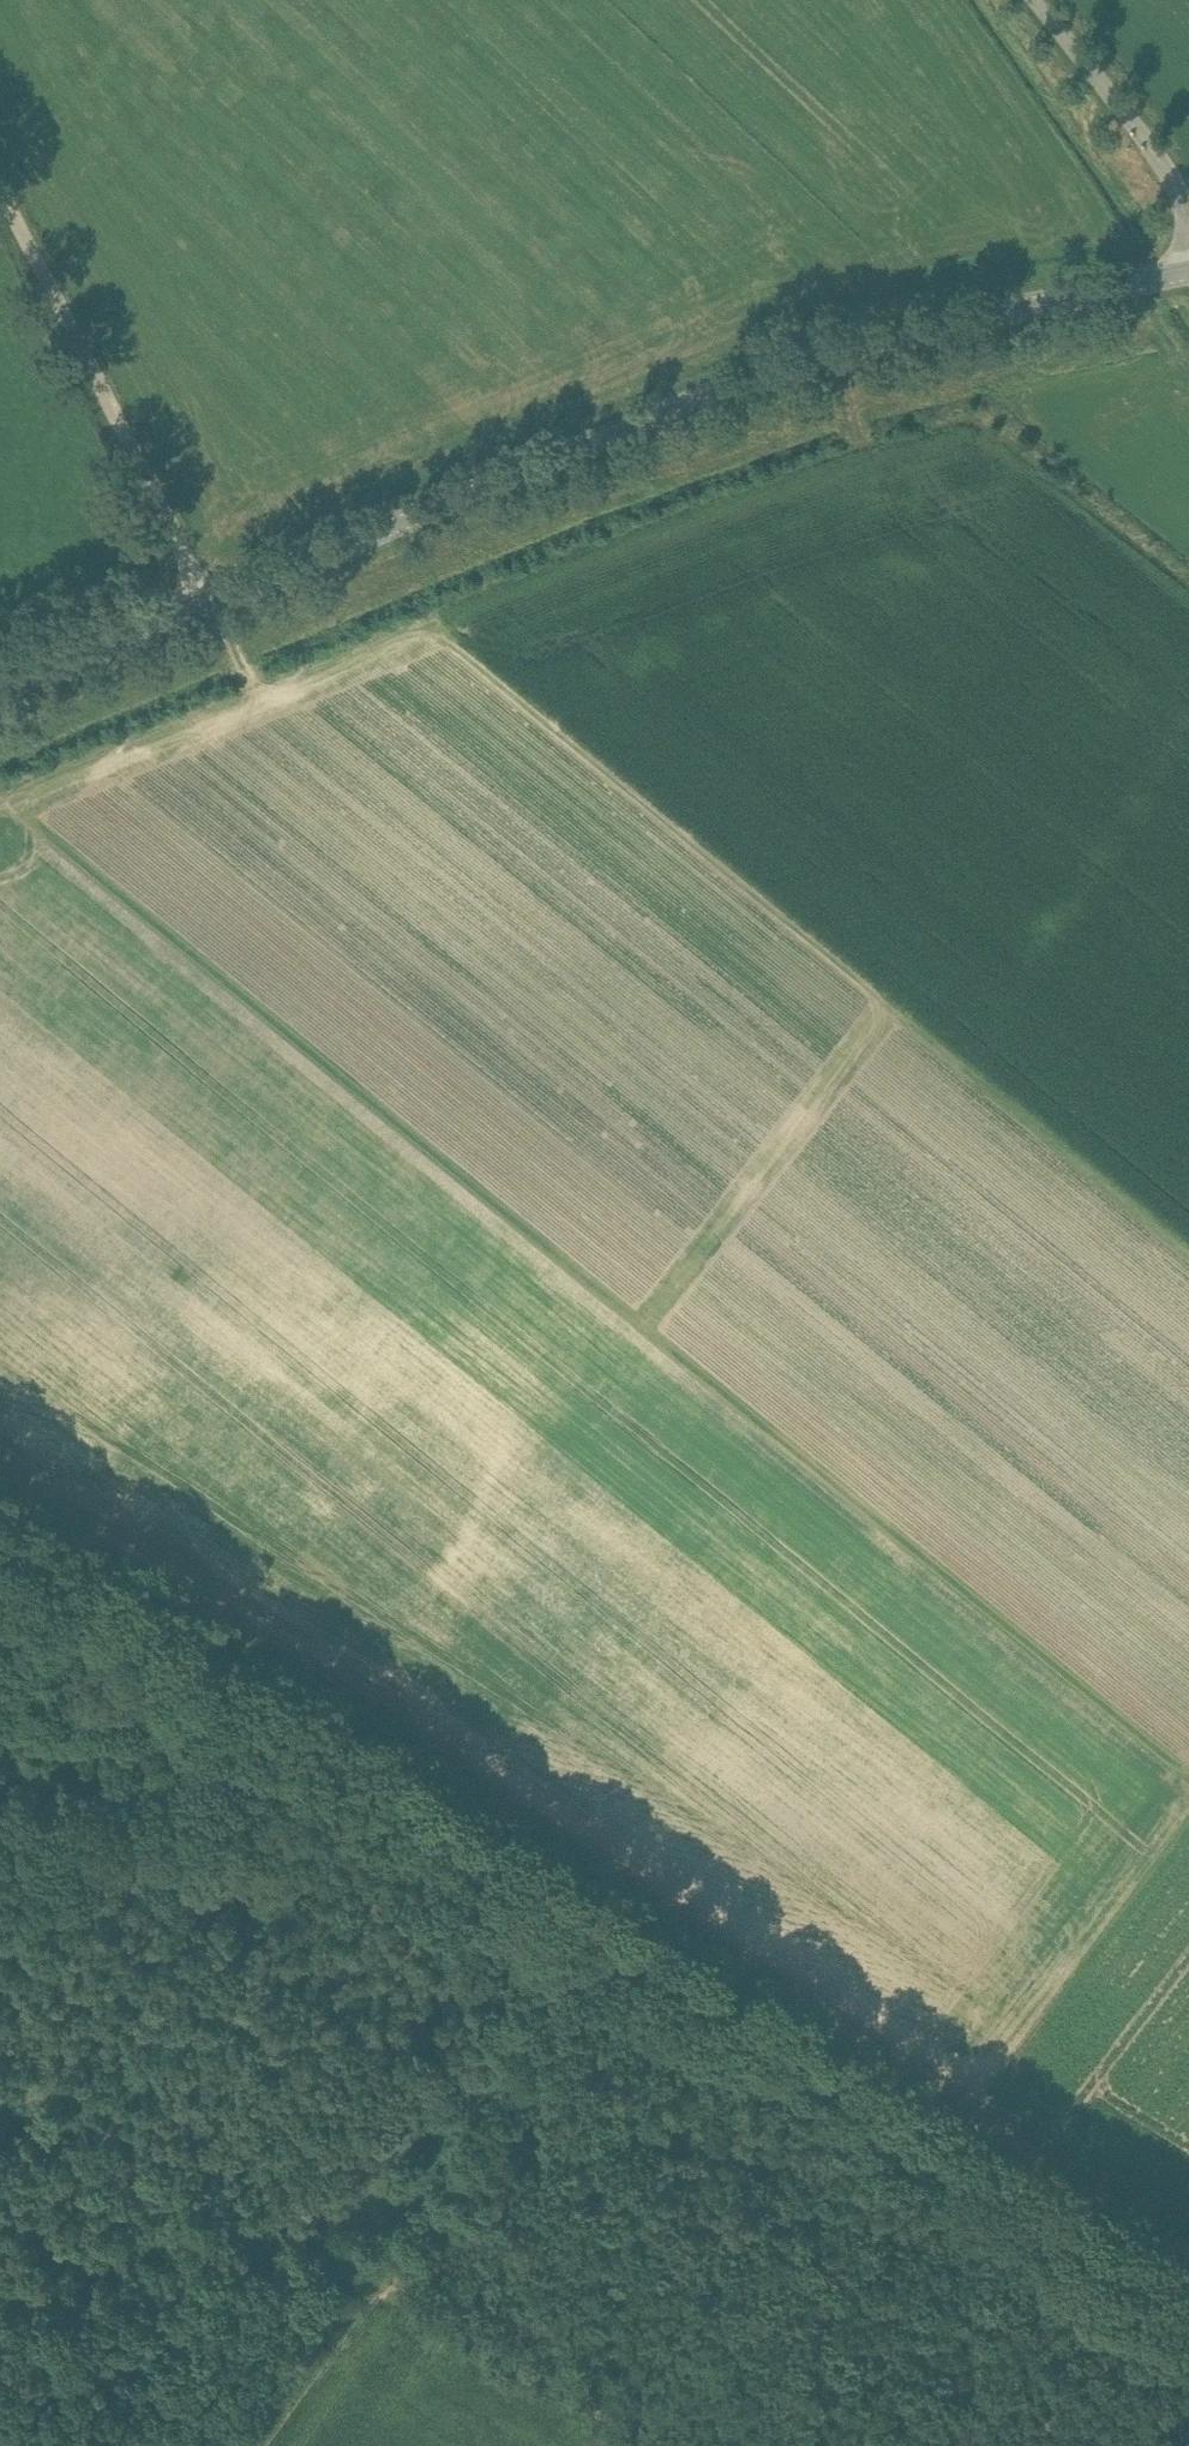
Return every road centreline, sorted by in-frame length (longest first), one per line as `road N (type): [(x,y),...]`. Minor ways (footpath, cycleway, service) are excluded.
road 1 (unclassified): [(1188,2293),(975,2143),(0,1520)]
road 2 (unclassified): [(0,684),(792,366),(1188,270)]
road 3 (unclassified): [(1188,218),(1137,132),(1033,0)]

